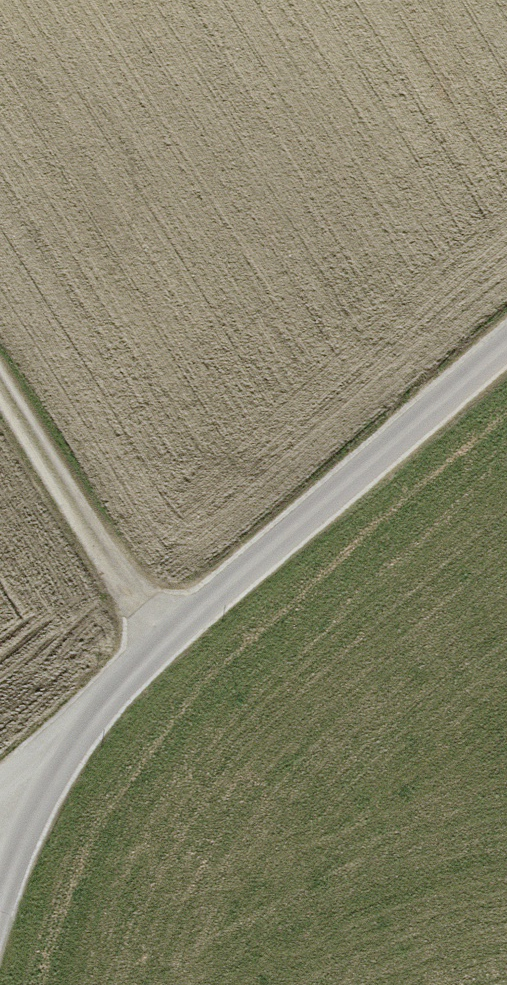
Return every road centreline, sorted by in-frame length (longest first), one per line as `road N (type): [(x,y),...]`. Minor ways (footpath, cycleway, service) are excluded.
road 1 (unclassified): [(0,899),(26,805),(89,720),(158,646),(506,342)]
road 2 (track): [(0,389),(158,646)]

